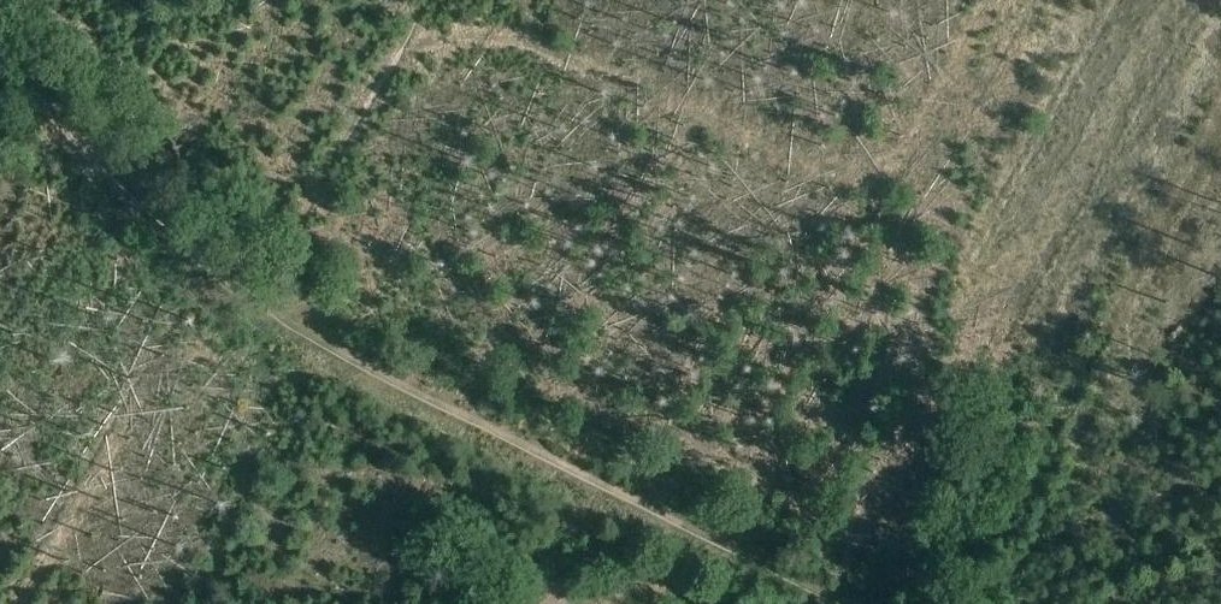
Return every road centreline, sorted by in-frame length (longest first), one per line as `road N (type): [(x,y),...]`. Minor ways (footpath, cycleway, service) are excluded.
road 1 (track): [(264,308),(838,603)]
road 2 (track): [(0,71),(229,288),(264,308)]
road 3 (track): [(264,308),(262,292),(395,58)]

